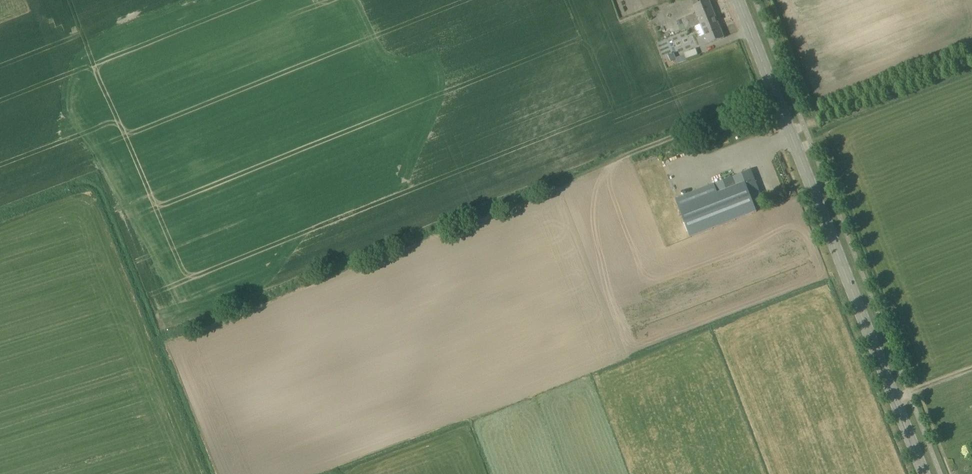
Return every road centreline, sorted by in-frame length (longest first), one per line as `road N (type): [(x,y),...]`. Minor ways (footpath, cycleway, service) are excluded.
road 1 (secondary): [(922,473),(738,0)]
road 2 (track): [(563,187),(777,101)]

